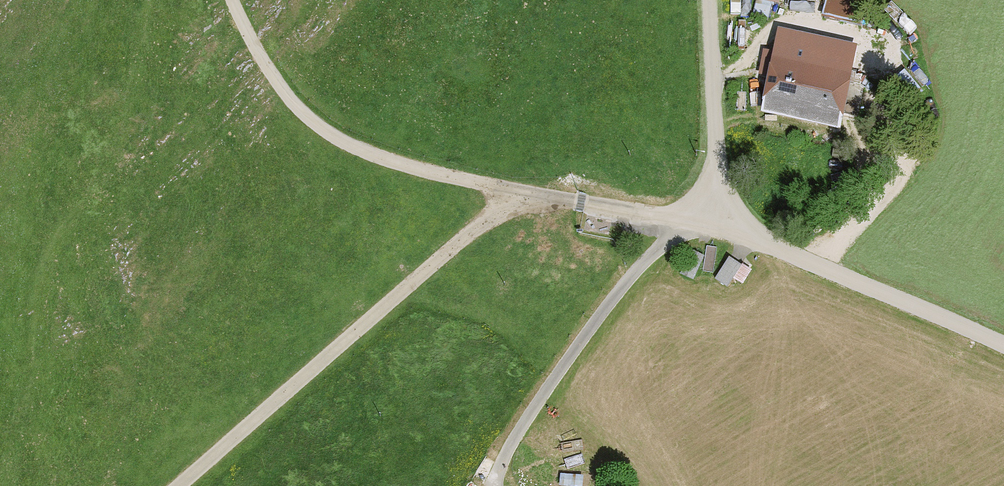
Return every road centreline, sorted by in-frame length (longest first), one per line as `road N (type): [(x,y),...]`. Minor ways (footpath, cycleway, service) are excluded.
road 1 (unclassified): [(519,194),(179,485)]
road 2 (unclassified): [(519,194),(343,141),(283,89),(236,0)]
road 3 (unclassified): [(1003,344),(738,228)]
road 4 (unclassified): [(738,228),(719,158),(709,0)]
road 5 (unclassified): [(738,228),(519,194)]

